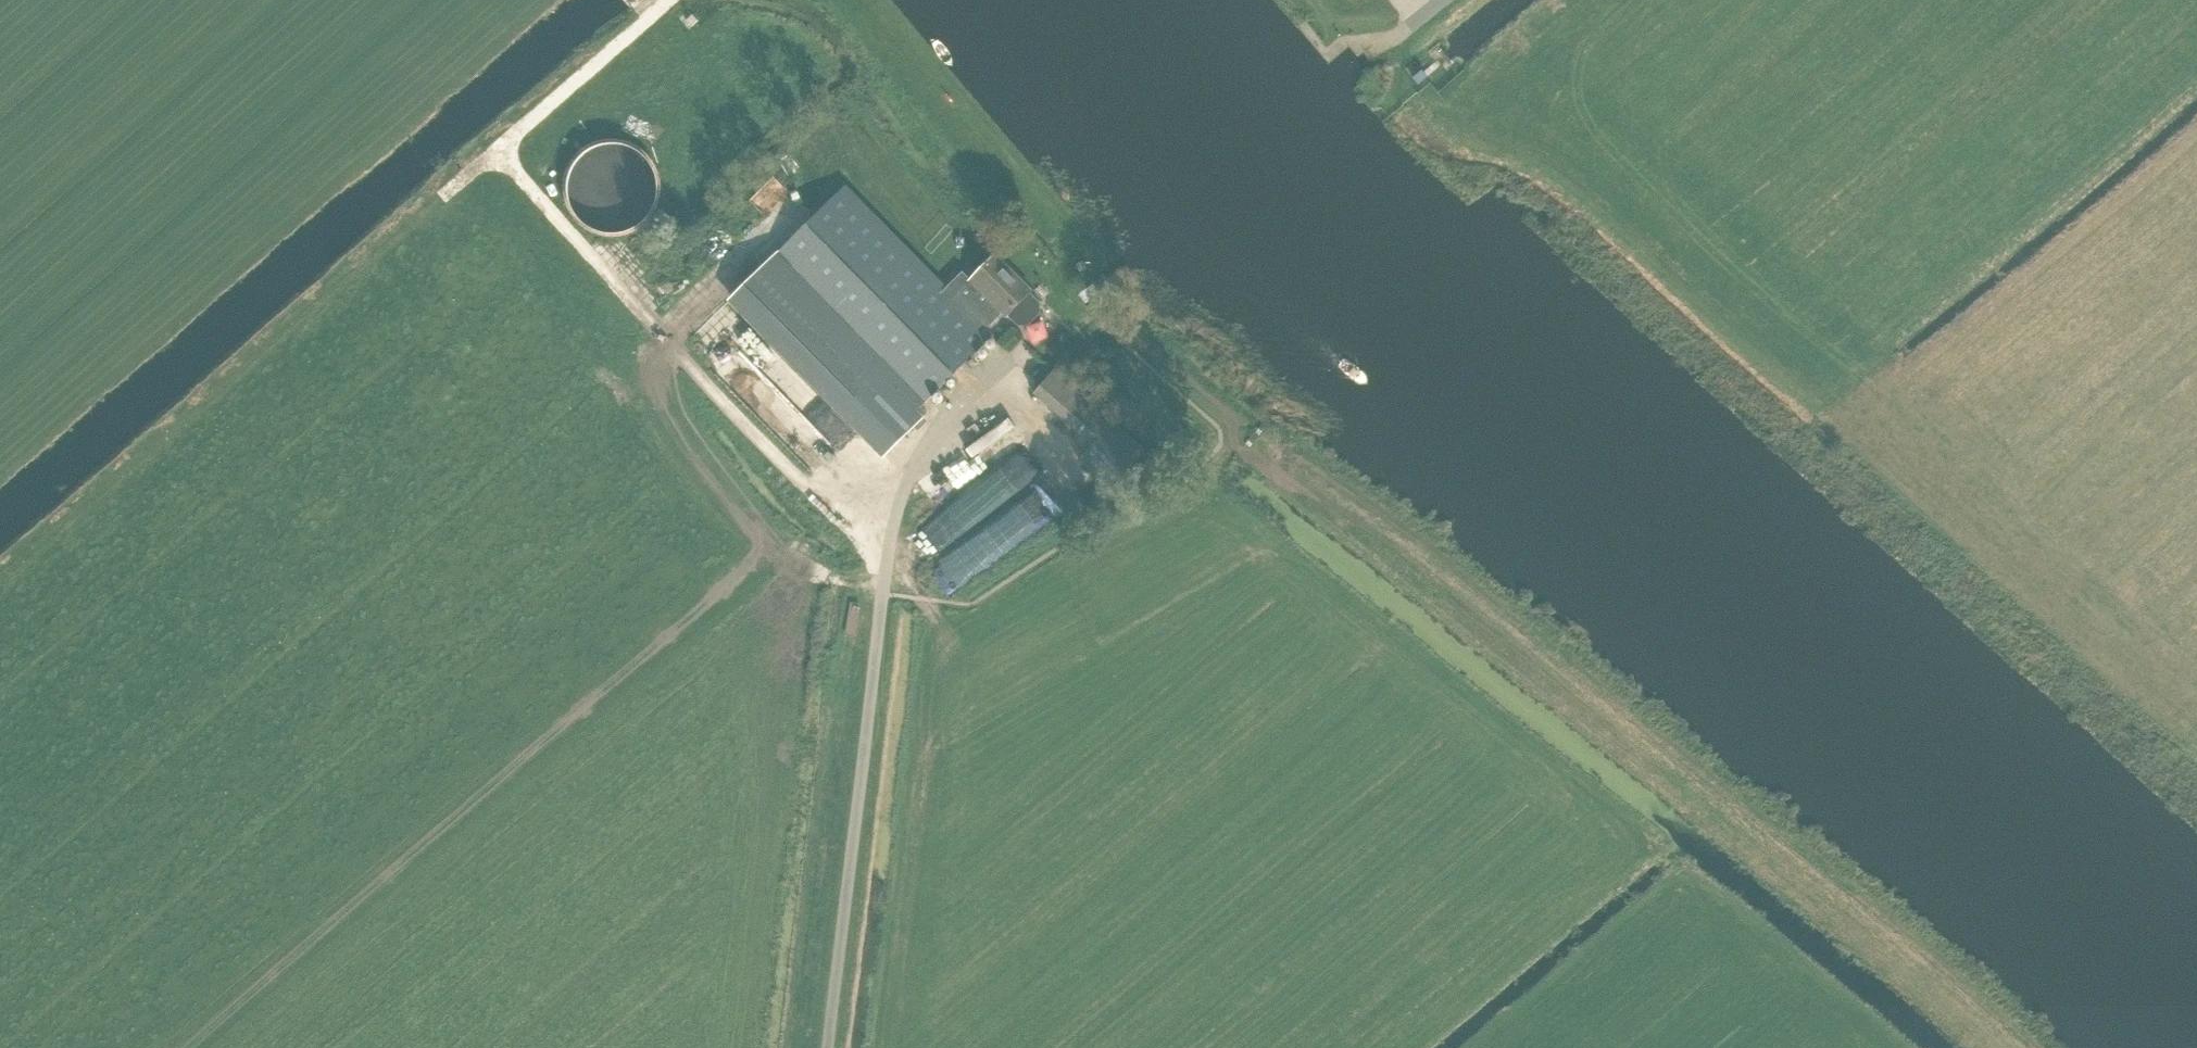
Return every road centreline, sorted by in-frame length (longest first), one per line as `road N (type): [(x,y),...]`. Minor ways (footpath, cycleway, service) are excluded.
road 1 (unclassified): [(828,1047),(883,595)]

